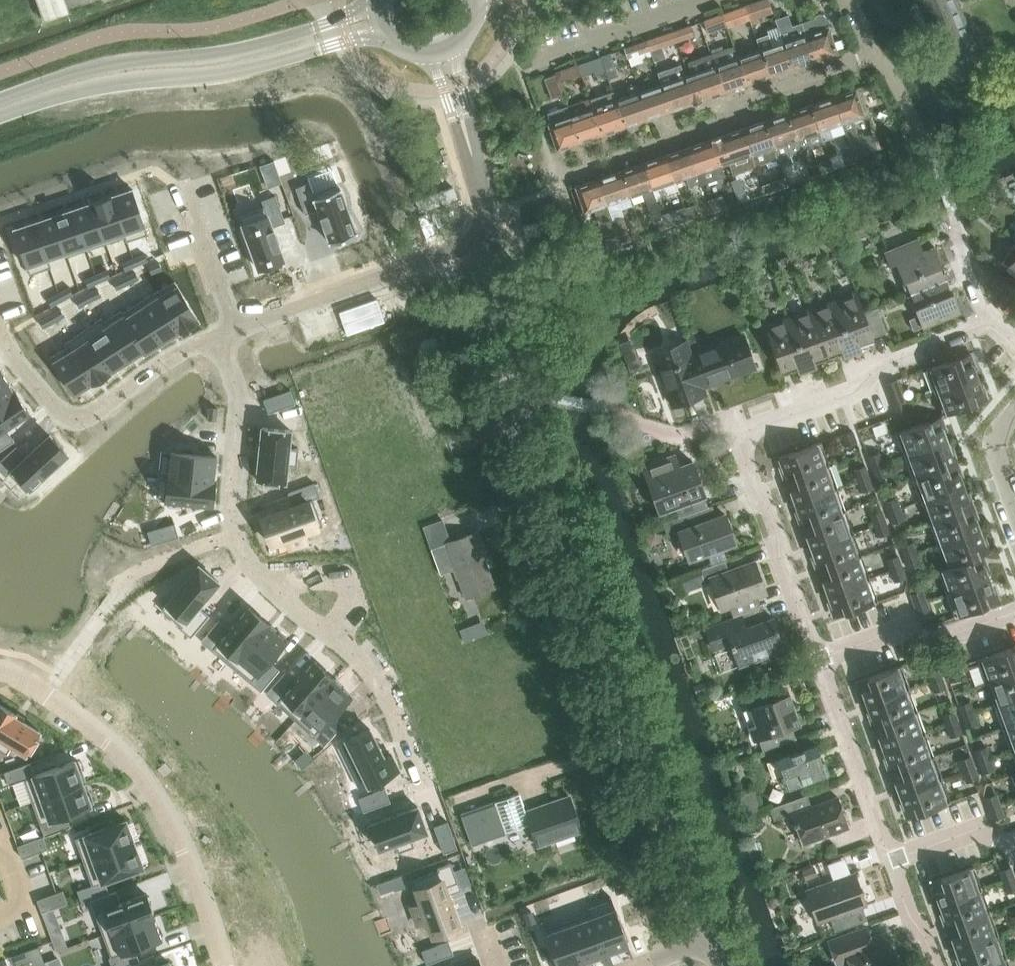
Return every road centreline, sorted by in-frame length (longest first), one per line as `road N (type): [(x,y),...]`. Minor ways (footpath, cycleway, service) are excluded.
road 1 (residential): [(714,938),(533,447),(490,235)]
road 2 (residential): [(222,965),(196,877),(152,794),(107,744),(0,672)]
road 3 (residential): [(563,175),(727,122),(752,99),(873,56)]
road 4 (residential): [(0,332),(69,419),(187,347),(237,331)]
road 5 (secondary): [(281,50),(94,77),(0,108)]
road 6 (residential): [(990,322),(726,423)]
road 7 (residential): [(237,331),(490,235)]
road 8 (residential): [(268,584),(250,569),(234,536),(240,401),(230,361),(237,331)]
road 9 (residential): [(726,423),(809,656)]
road 10 (residential): [(1014,617),(957,640),(911,622),(809,656)]
road 11 (residential): [(809,656),(881,859)]
road 12 (residential): [(438,809),(393,701),(367,663),(336,638)]
road 13 (residential): [(237,331),(181,193)]
road 14 (residential): [(881,859),(987,821),(1014,838)]
road 15 (residential): [(268,584),(345,579),(354,606),(336,638)]
road 16 (residential): [(937,163),(889,70),(873,56)]

